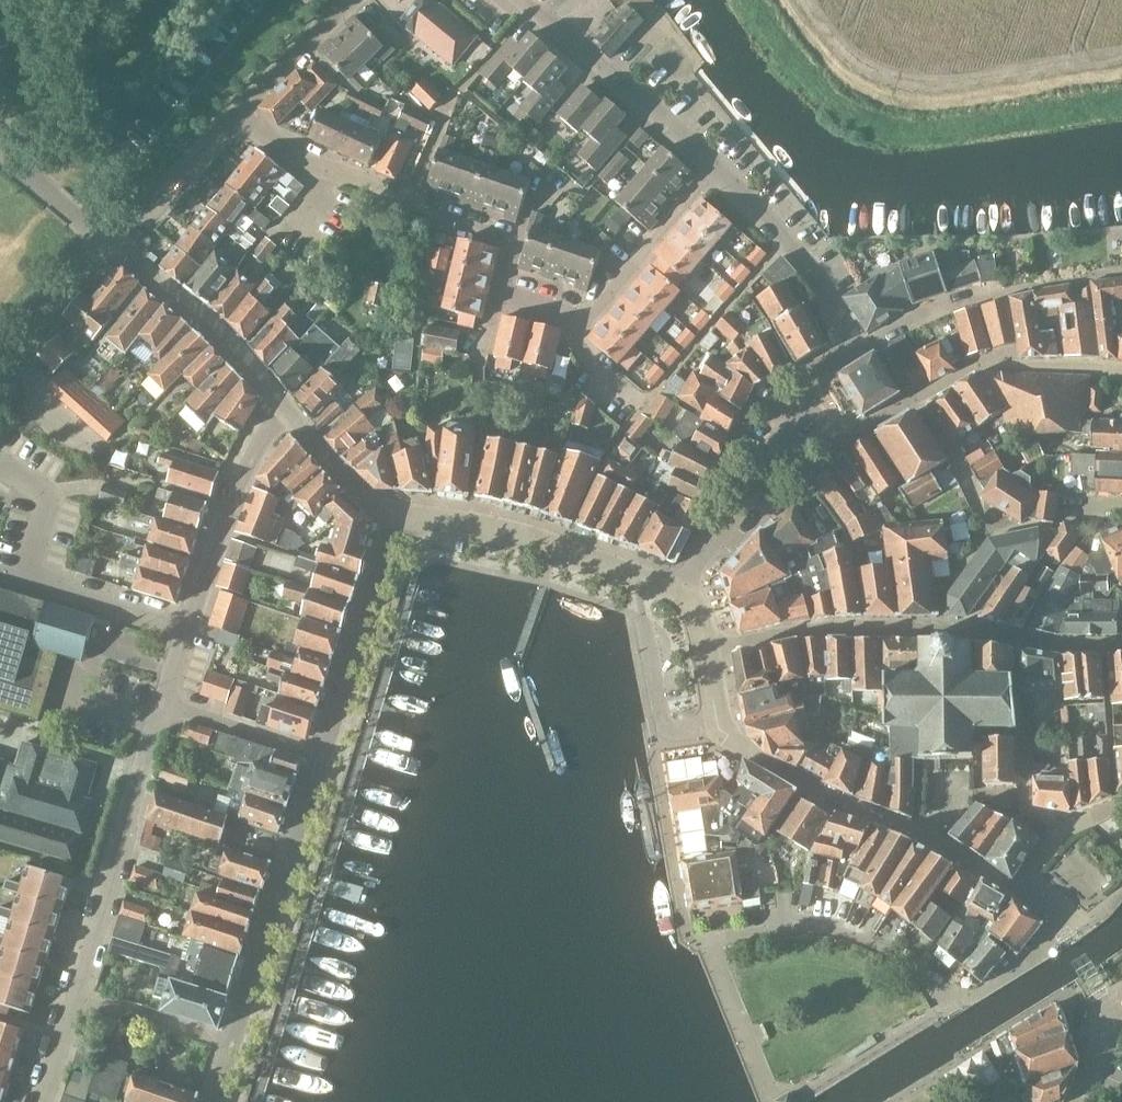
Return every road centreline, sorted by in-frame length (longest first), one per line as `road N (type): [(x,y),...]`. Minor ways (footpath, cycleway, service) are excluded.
road 1 (residential): [(703,648),(858,629),(1121,642)]
road 2 (residential): [(695,942),(756,1084),(802,1095),(950,1001)]
road 3 (residential): [(498,294),(507,244),(294,160),(234,116)]
road 4 (tertiary): [(1020,891),(955,852),(829,796),(716,726)]
road 5 (residential): [(162,708),(219,538),(280,403)]
road 6 (residential): [(226,1049),(318,756)]
road 7 (residential): [(70,998),(162,708)]
road 8 (residential): [(950,1001),(890,957),(836,932),(793,928),(695,942)]
road 9 (residential): [(716,169),(520,0)]
road 10 (residential): [(318,756),(399,516)]
road 11 (residential): [(1121,273),(973,297),(884,336)]
road 12 (tertiary): [(280,403),(200,316),(105,239)]
road 13 (tertiary): [(631,571),(516,532),(399,516)]
road 14 (residential): [(856,352),(814,271),(716,169)]
road 15 (residential): [(665,729),(654,759),(684,931),(695,942)]
road 16 (residential): [(915,398),(971,366),(1121,373)]
road 17 (residential): [(679,597),(781,457),(796,420)]
road 18 (residential): [(574,323),(716,169)]
road 19 (residential): [(234,116),(105,239)]
road 20 (tertiary): [(399,516),(376,506),(334,467),(280,403)]
road 21 (residential): [(351,0),(234,116)]
road 22 (residential): [(226,1049),(70,998)]
road 23 (residential): [(318,756),(162,708)]
road 24 (residential): [(631,571),(665,729)]
road 25 (tertiary): [(1090,1078),(1101,1013),(1094,985),(1060,933)]
road 26 (residential): [(997,528),(915,398)]
road 27 (residential): [(1020,891),(1065,831),(1121,803)]
road 28 (tertiary): [(105,239),(0,151)]
road 29 (residential): [(950,1001),(1060,933)]
road 30 (residential): [(796,420),(857,429),(915,398)]

